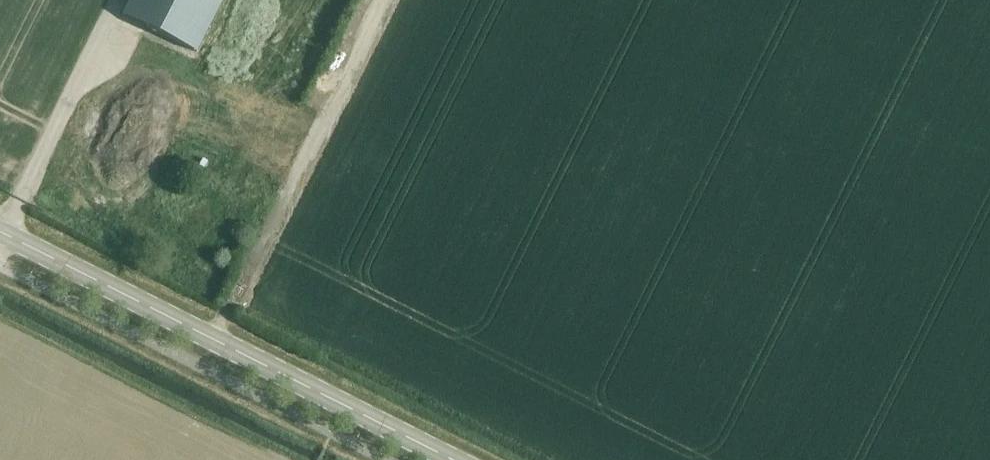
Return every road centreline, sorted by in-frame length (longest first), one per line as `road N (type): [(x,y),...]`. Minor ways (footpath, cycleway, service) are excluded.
road 1 (tertiary): [(448,459),(0,235)]

